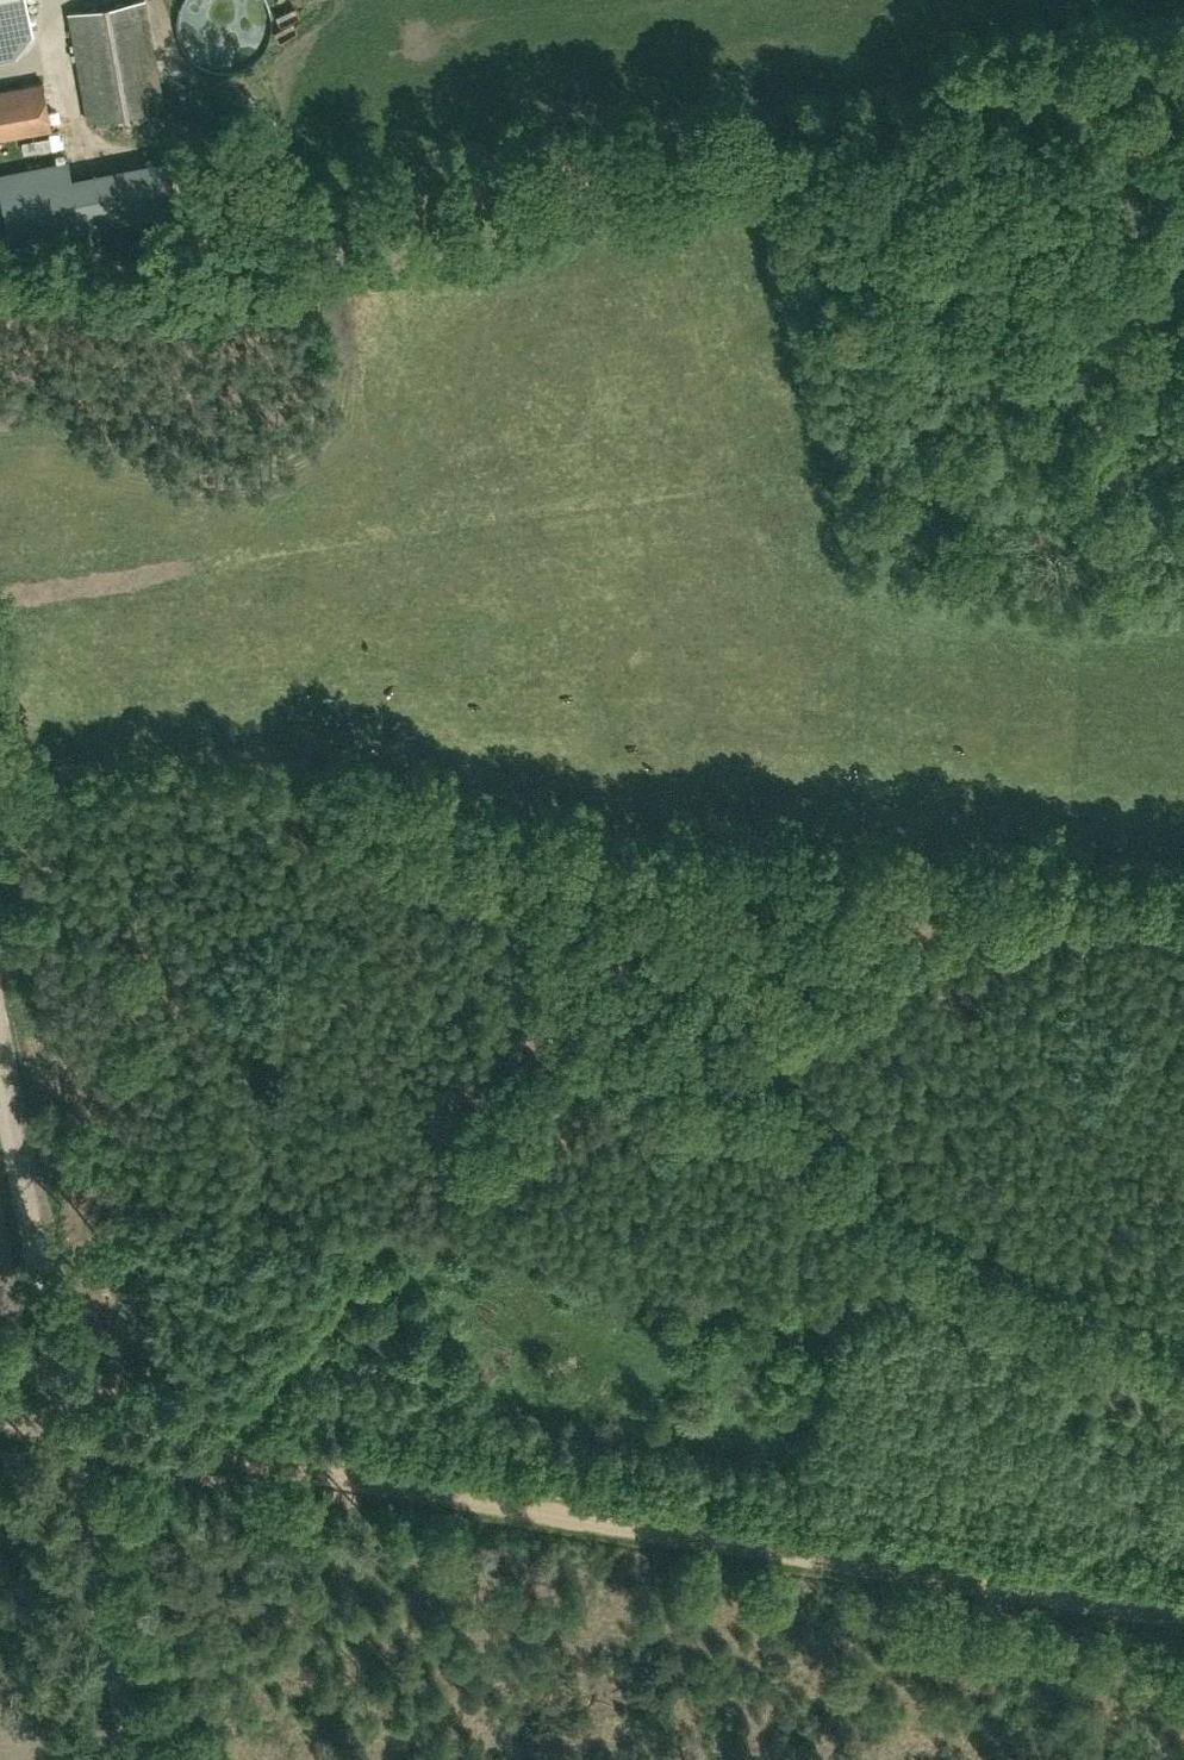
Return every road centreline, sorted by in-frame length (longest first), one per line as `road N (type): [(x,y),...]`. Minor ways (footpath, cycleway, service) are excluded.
road 1 (track): [(65,1430),(1183,1616)]
road 2 (track): [(65,1416),(0,1062)]
road 3 (track): [(133,1759),(65,1430)]

